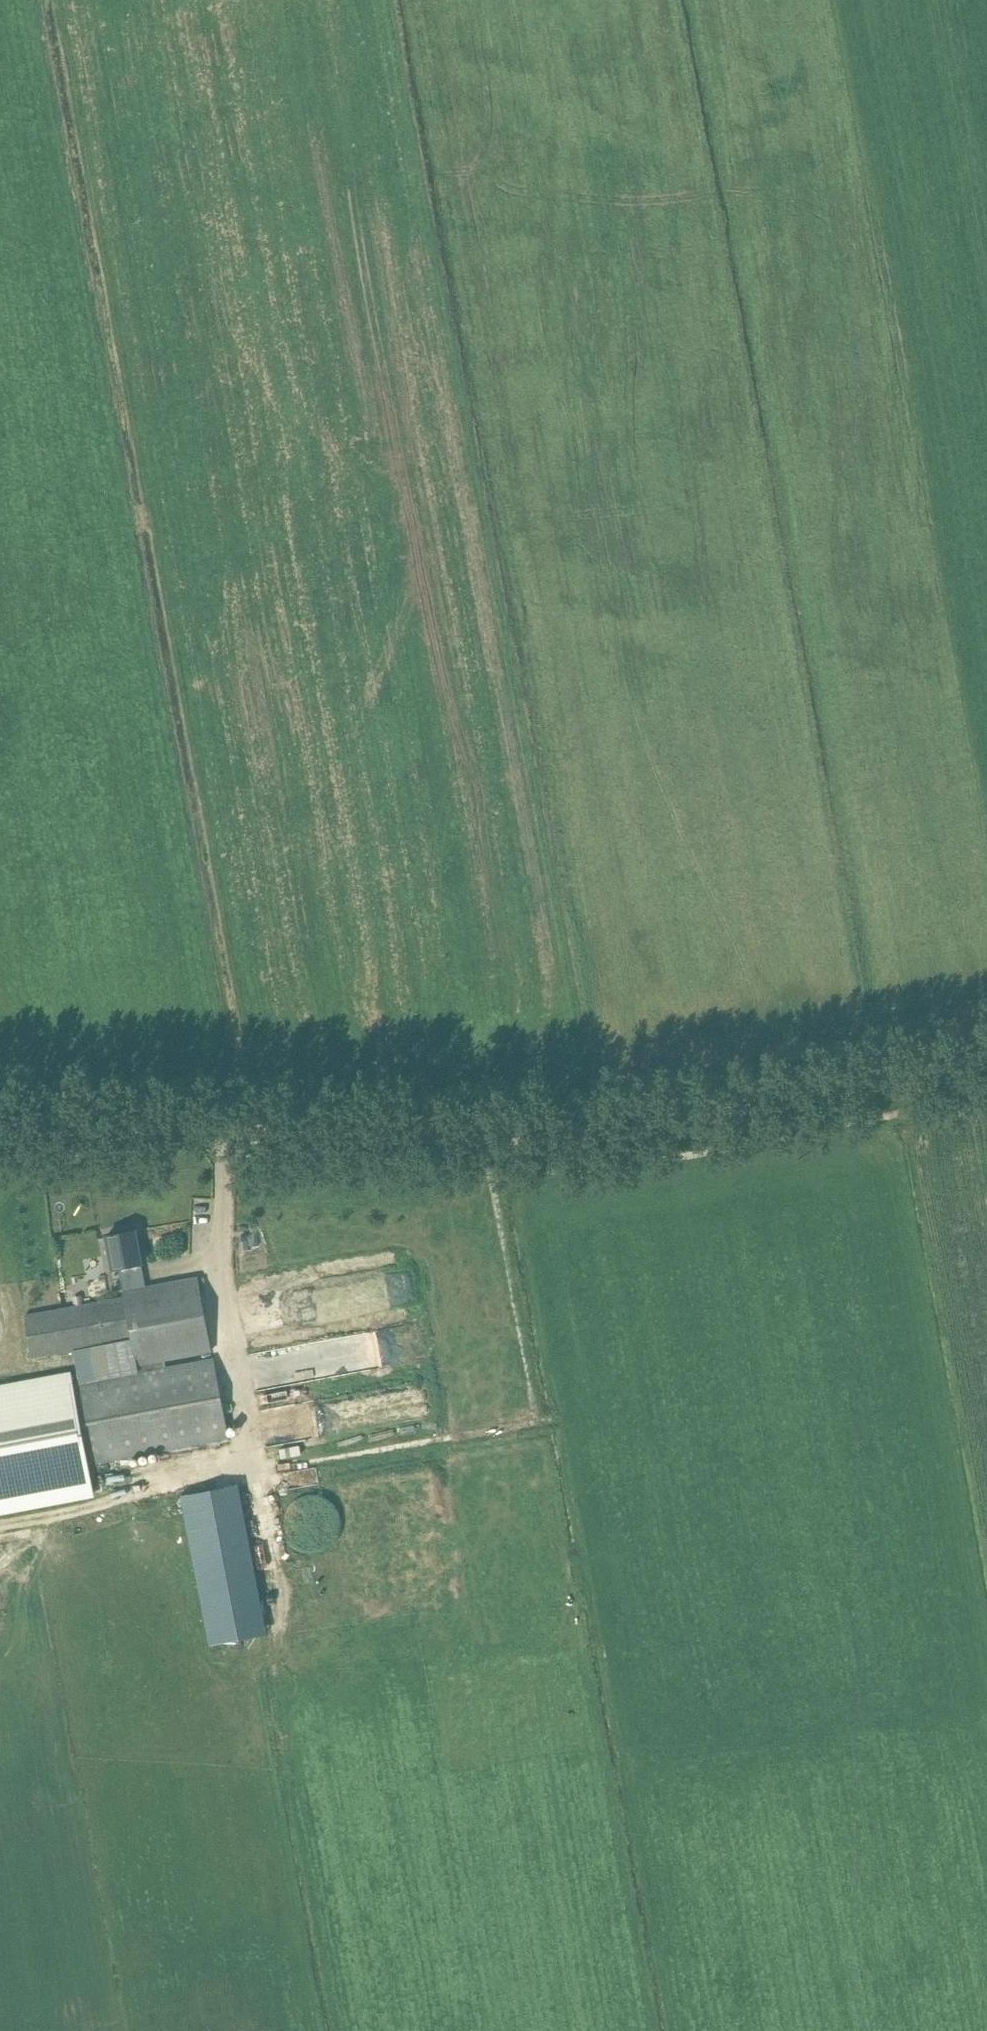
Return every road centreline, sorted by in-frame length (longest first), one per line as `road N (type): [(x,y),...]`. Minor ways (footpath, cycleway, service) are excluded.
road 1 (unclassified): [(0,1126),(572,1136),(986,1063)]

